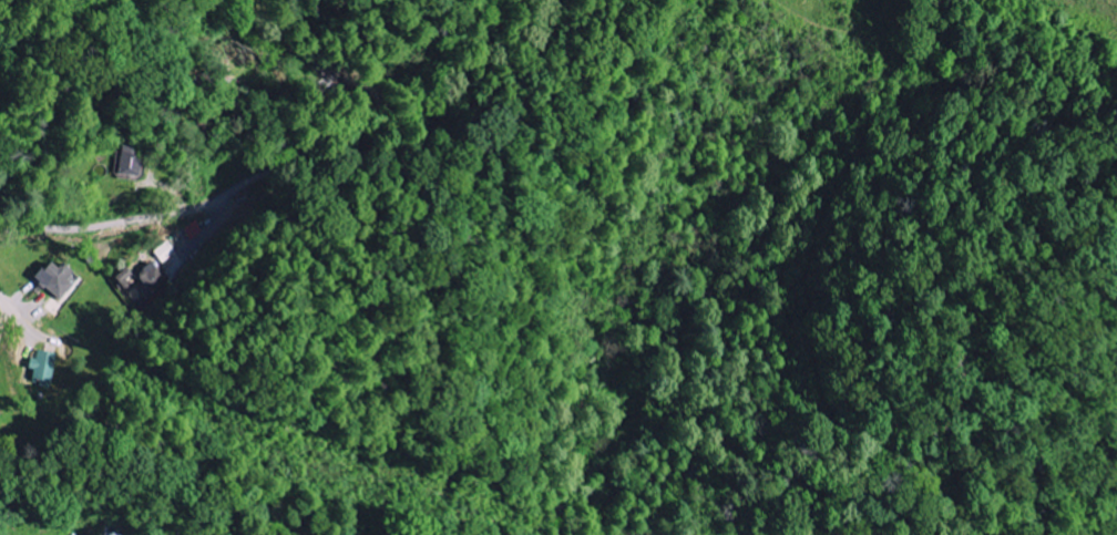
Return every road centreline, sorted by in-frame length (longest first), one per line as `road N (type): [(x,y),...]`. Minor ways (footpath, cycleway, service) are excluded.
road 1 (residential): [(0,230),(168,216),(275,169)]

